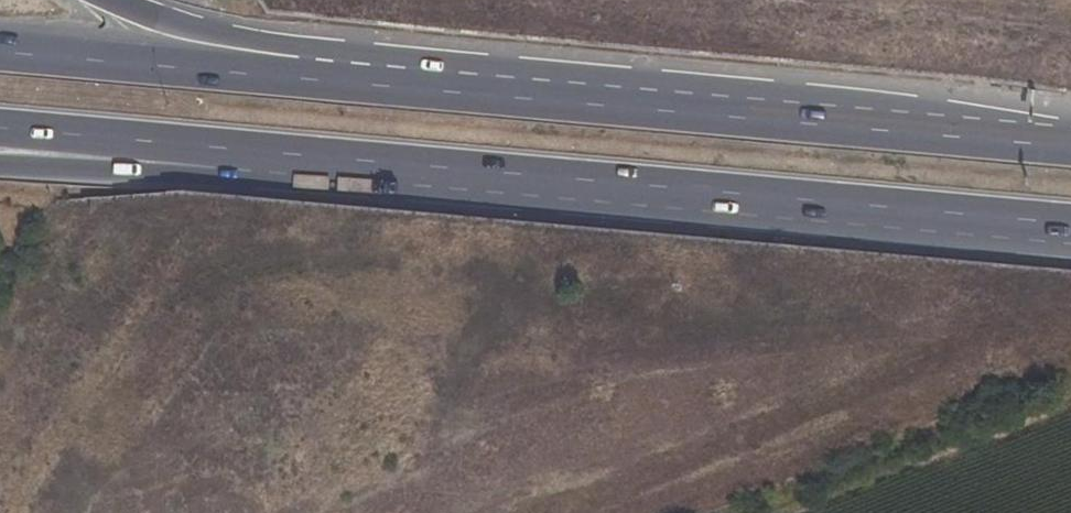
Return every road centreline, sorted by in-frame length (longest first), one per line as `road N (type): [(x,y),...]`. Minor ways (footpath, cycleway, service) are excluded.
road 1 (trunk): [(204,152),(1070,225)]
road 2 (trunk): [(1070,142),(320,79)]
road 3 (trunk): [(320,79),(0,51)]
road 4 (trunk): [(320,79),(100,0)]
road 5 (trunk): [(0,169),(71,171),(204,152)]
road 6 (trunk): [(0,133),(204,152)]

